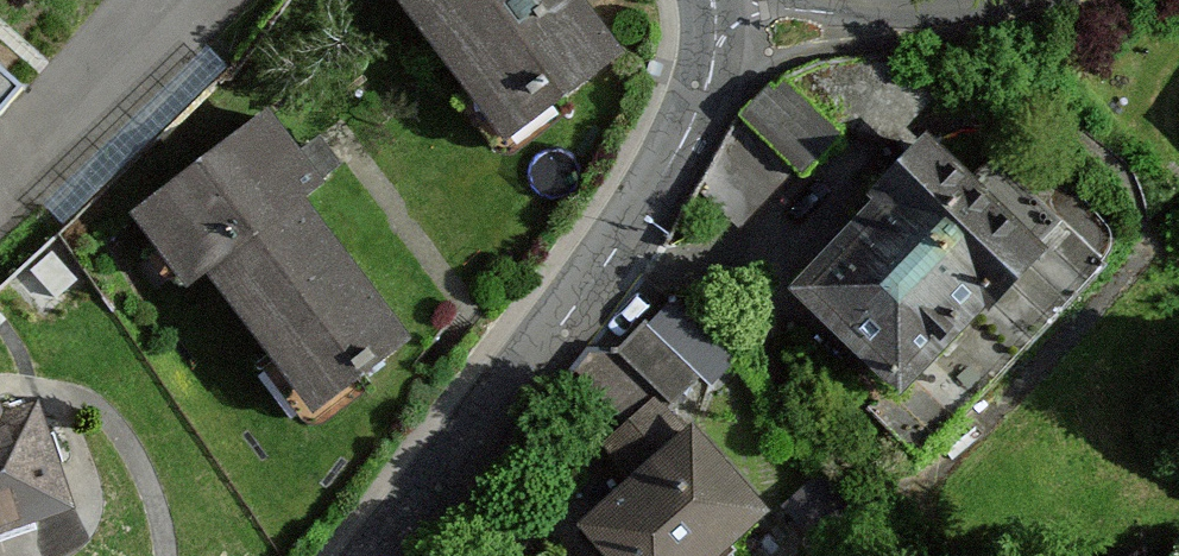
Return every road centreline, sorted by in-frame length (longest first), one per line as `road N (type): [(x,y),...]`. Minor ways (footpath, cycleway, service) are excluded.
road 1 (tertiary): [(714,4),(701,101),(639,217),(379,555)]

